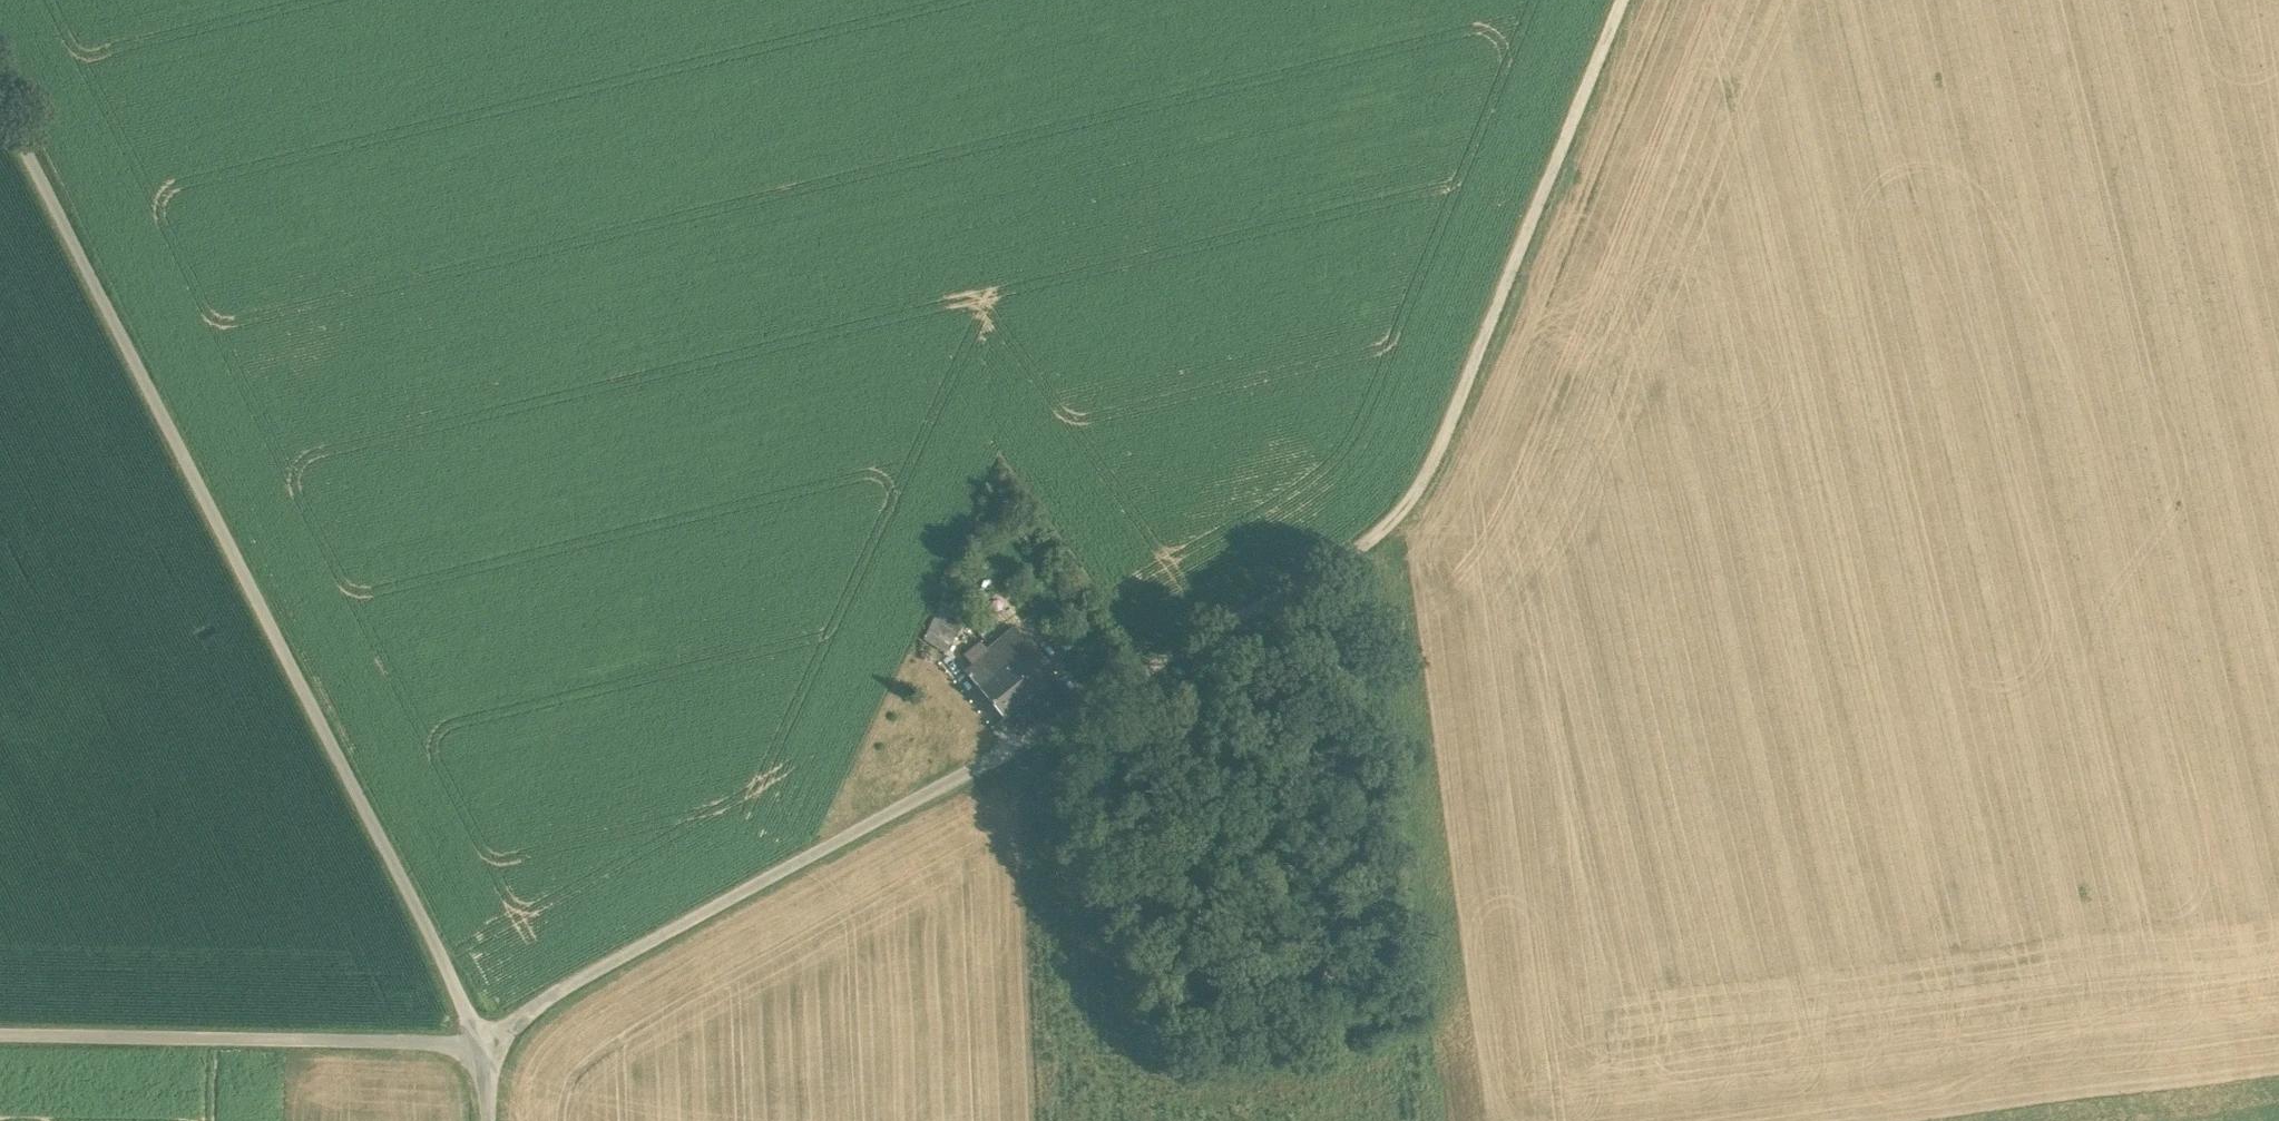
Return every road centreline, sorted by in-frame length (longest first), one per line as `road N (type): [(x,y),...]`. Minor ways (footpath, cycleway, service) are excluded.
road 1 (track): [(480,1044),(0,102)]
road 2 (track): [(1142,669),(1329,569),(1388,527),(1414,497),(1437,458),(1620,0)]
road 3 (track): [(480,1044),(0,1031)]

